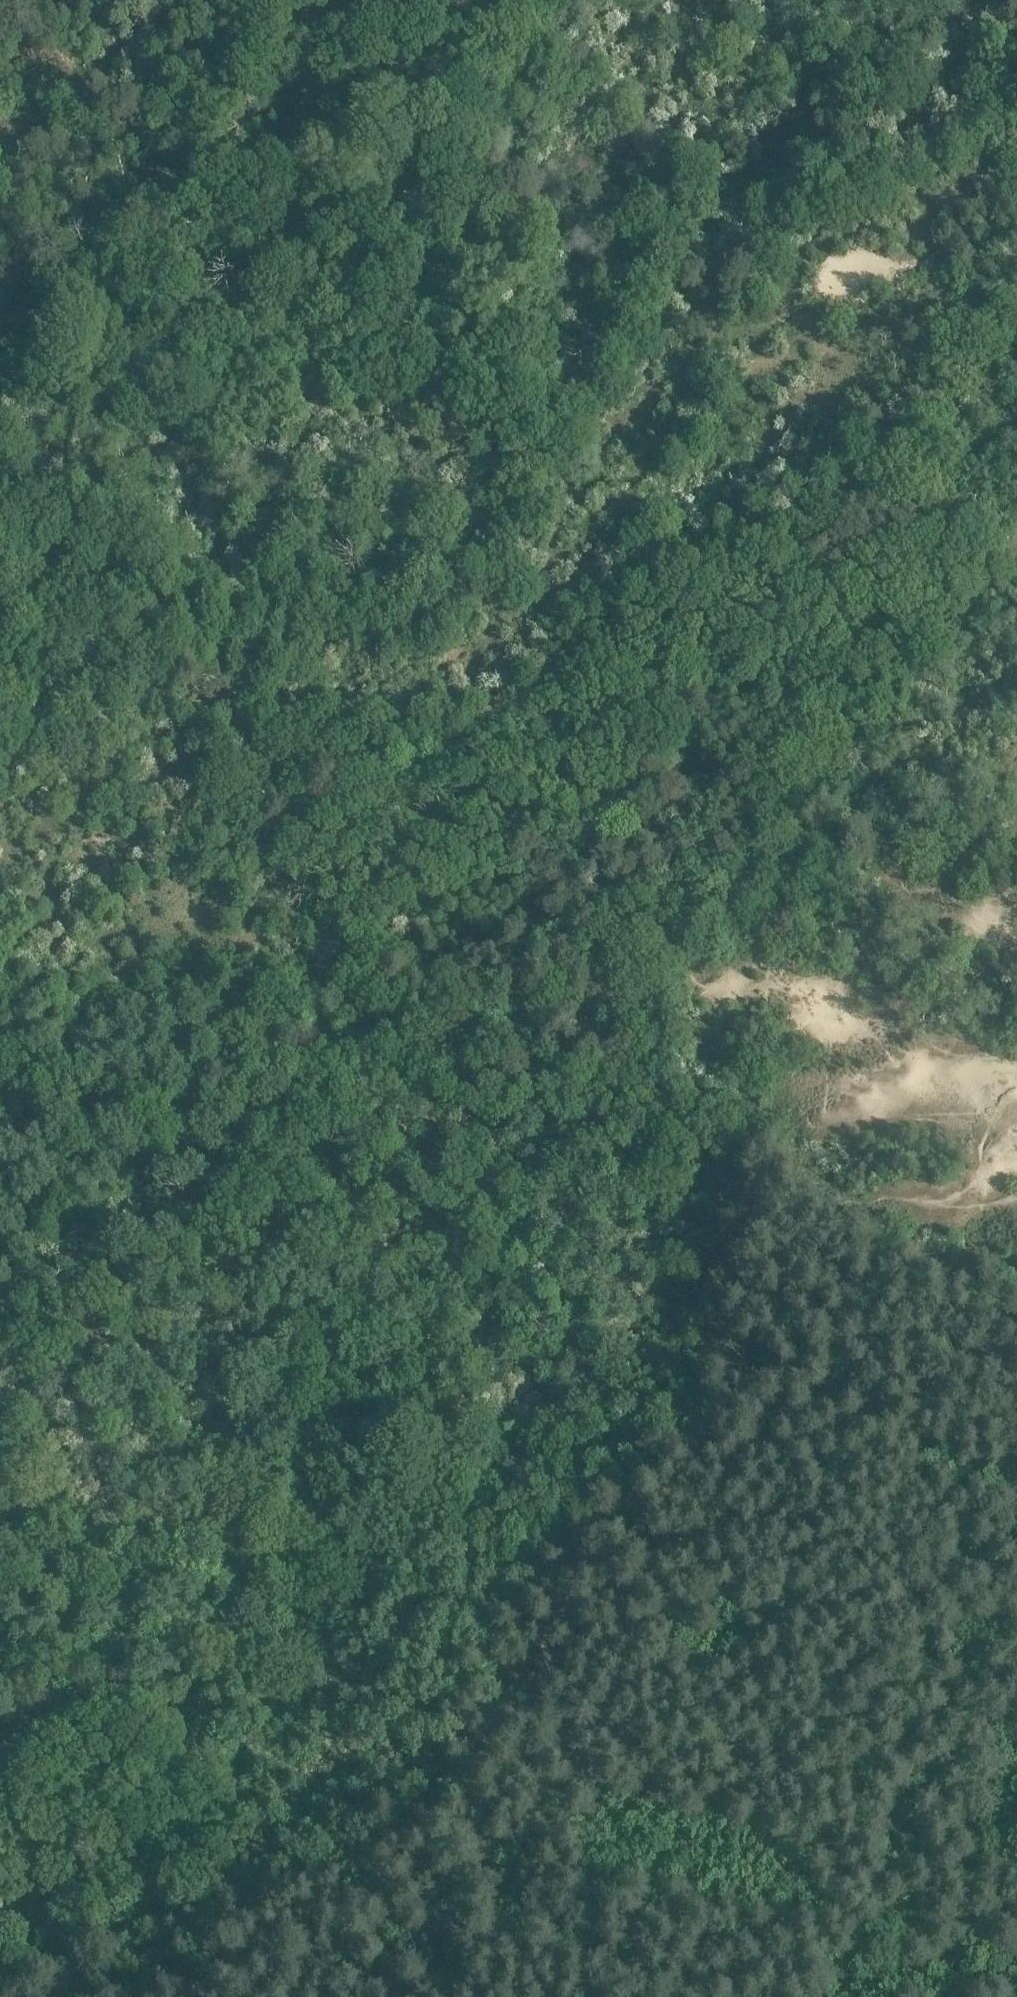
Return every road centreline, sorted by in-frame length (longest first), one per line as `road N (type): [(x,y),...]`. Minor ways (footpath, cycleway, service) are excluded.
road 1 (track): [(0,127),(25,121),(89,77),(155,0)]

